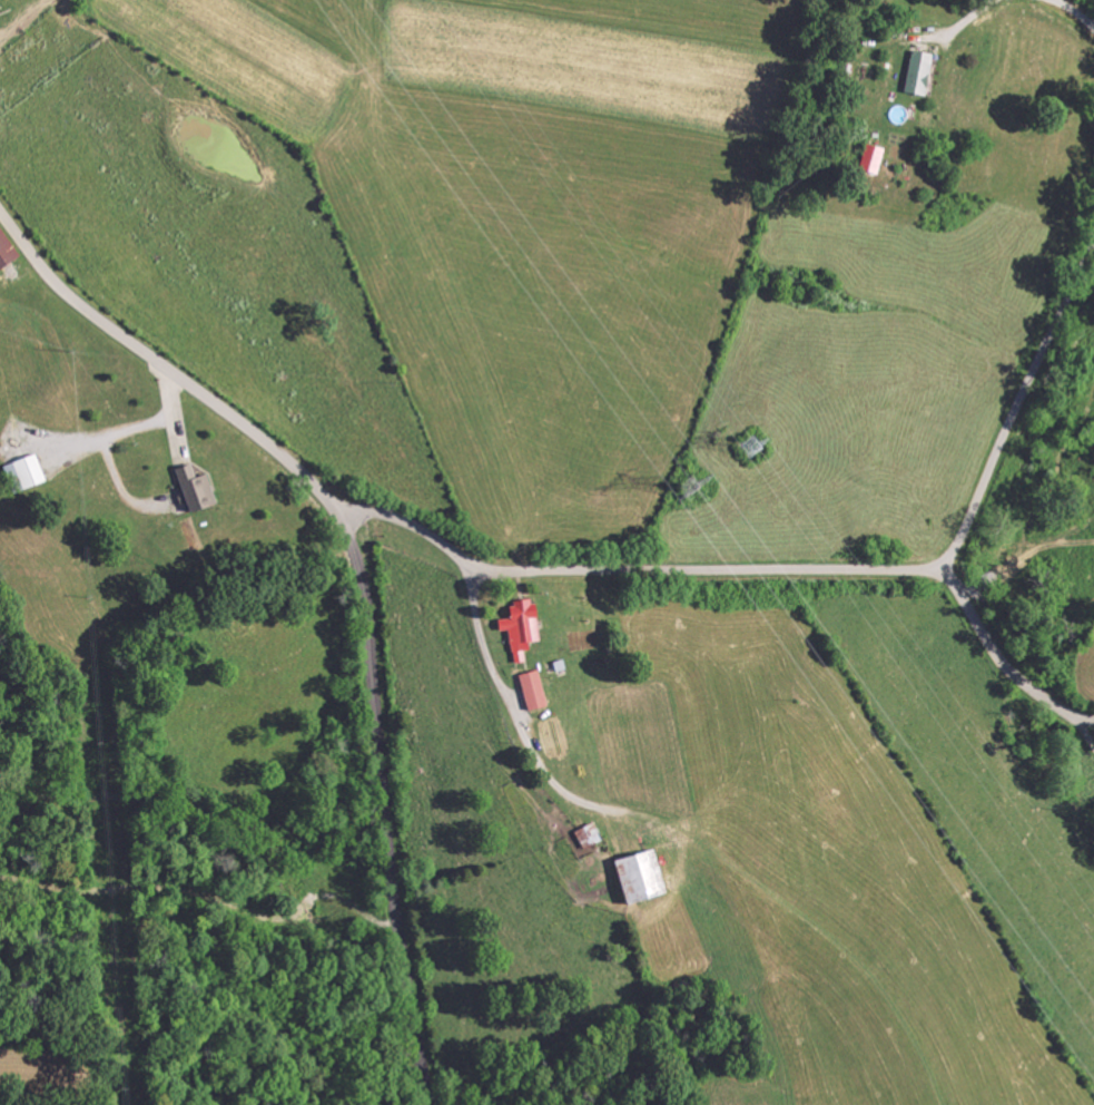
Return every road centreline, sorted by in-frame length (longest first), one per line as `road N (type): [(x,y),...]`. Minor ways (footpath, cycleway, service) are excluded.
road 1 (residential): [(428,1104),(401,931),(366,596),(349,537),(304,473),(79,302),(0,209)]
road 2 (residential): [(1093,720),(1047,701),(1007,666),(953,579),(937,569),(499,569),(380,510),(338,517)]
road 3 (residential): [(937,569),(967,525),(1093,231)]
road 4 (residential): [(411,522),(463,718),(576,823)]

